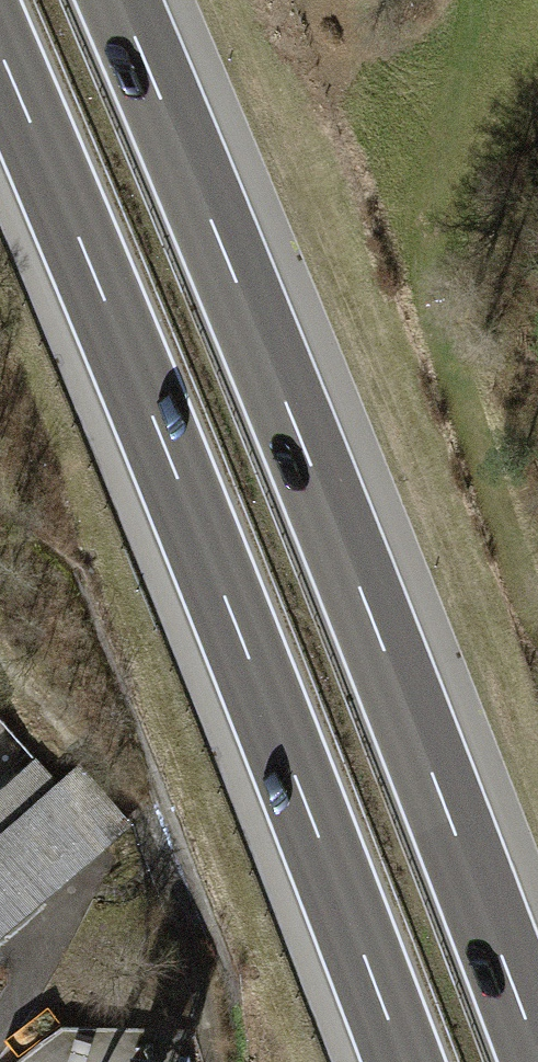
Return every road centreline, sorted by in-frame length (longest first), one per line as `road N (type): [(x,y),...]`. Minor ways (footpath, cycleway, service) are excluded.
road 1 (motorway): [(537,1046),(294,417),(121,0)]
road 2 (motorway): [(0,56),(402,1061)]

